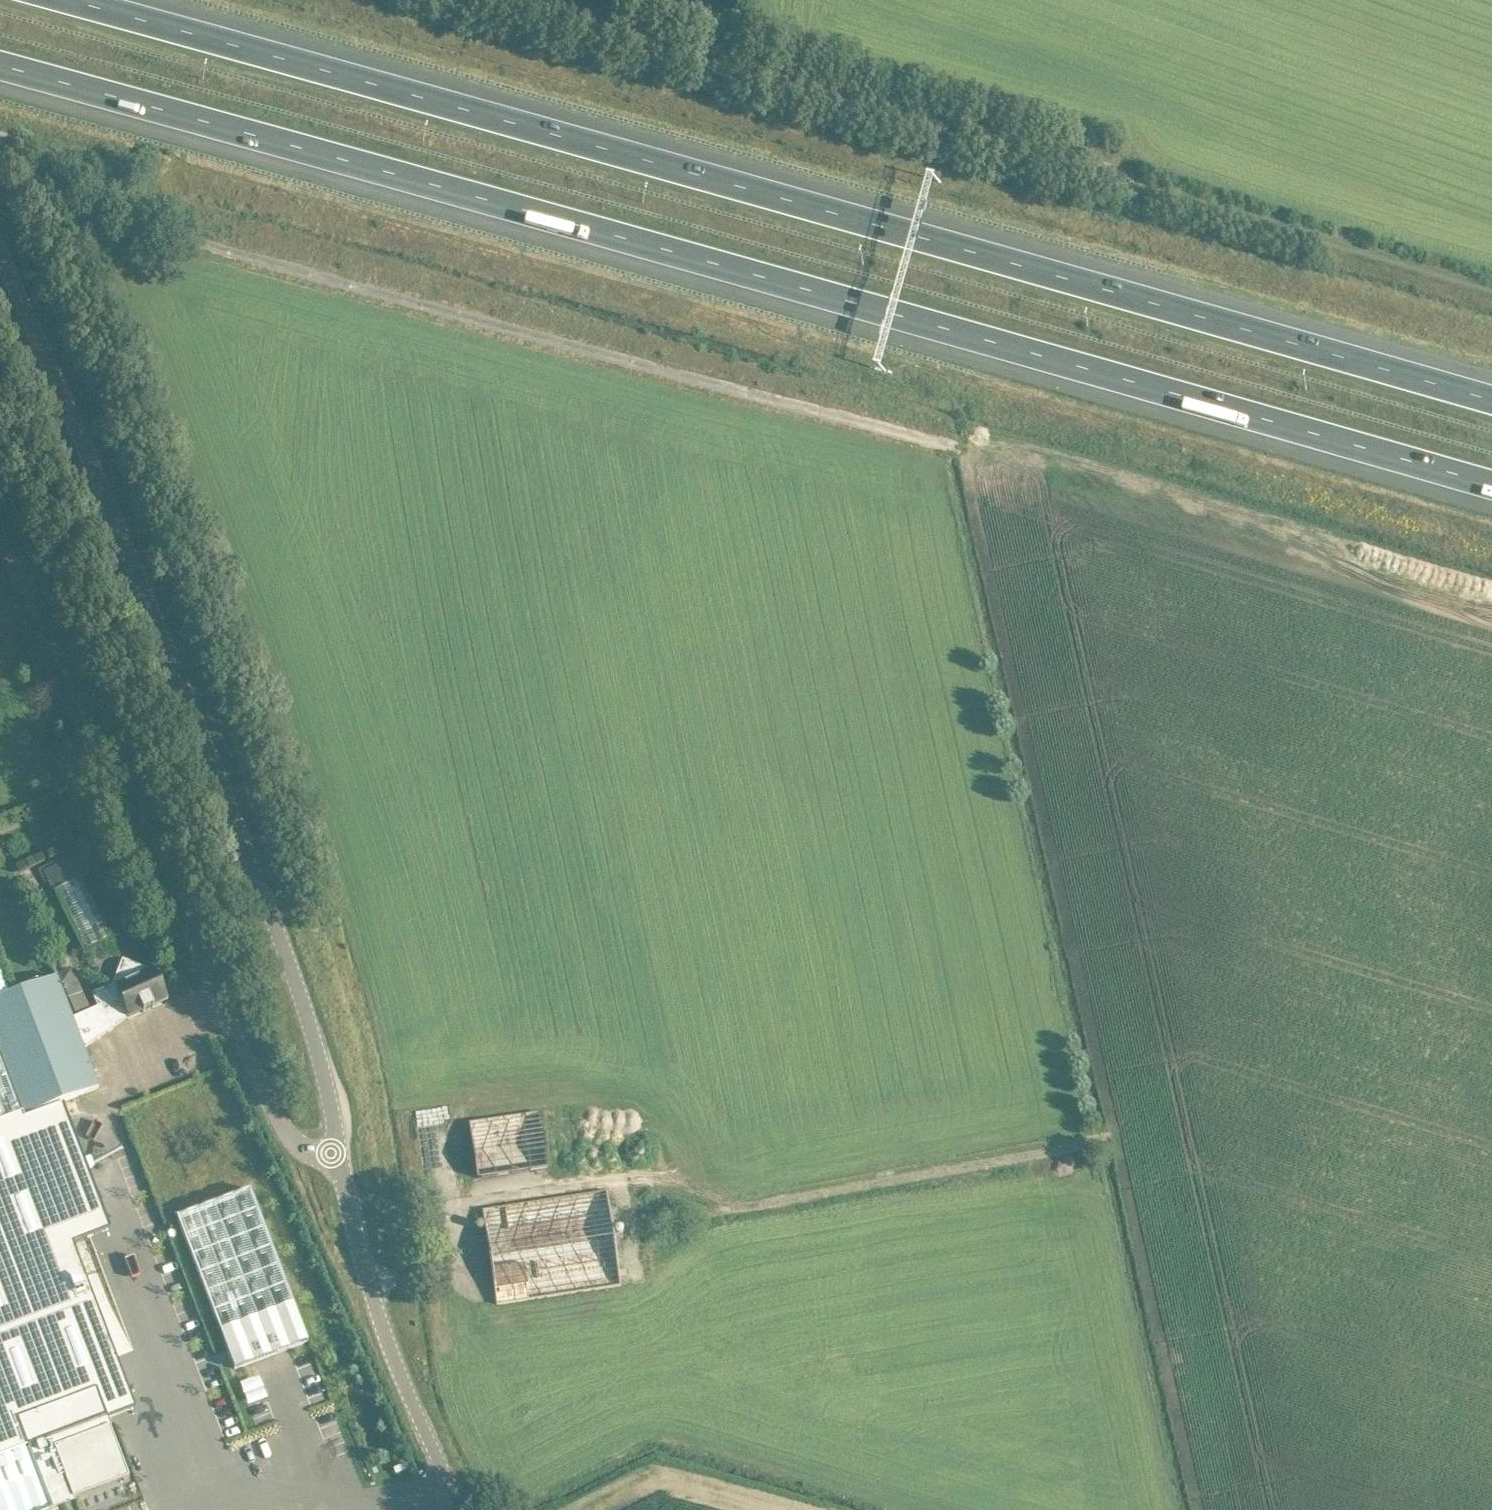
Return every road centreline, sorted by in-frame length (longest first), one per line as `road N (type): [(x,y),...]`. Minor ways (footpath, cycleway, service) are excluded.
road 1 (motorway): [(0,67),(468,192),(1491,486)]
road 2 (motorway): [(1491,400),(62,0)]
road 3 (unclassified): [(952,445),(190,240),(121,207),(46,154),(0,138)]
road 4 (tertiary): [(341,1164),(316,1047),(266,902),(0,254)]
road 5 (unclassified): [(341,1164),(293,1139),(265,1094),(0,524)]
road 6 (unclassified): [(481,0),(1091,163)]
road 7 (tertiary): [(461,1509),(384,1334),(341,1164)]

